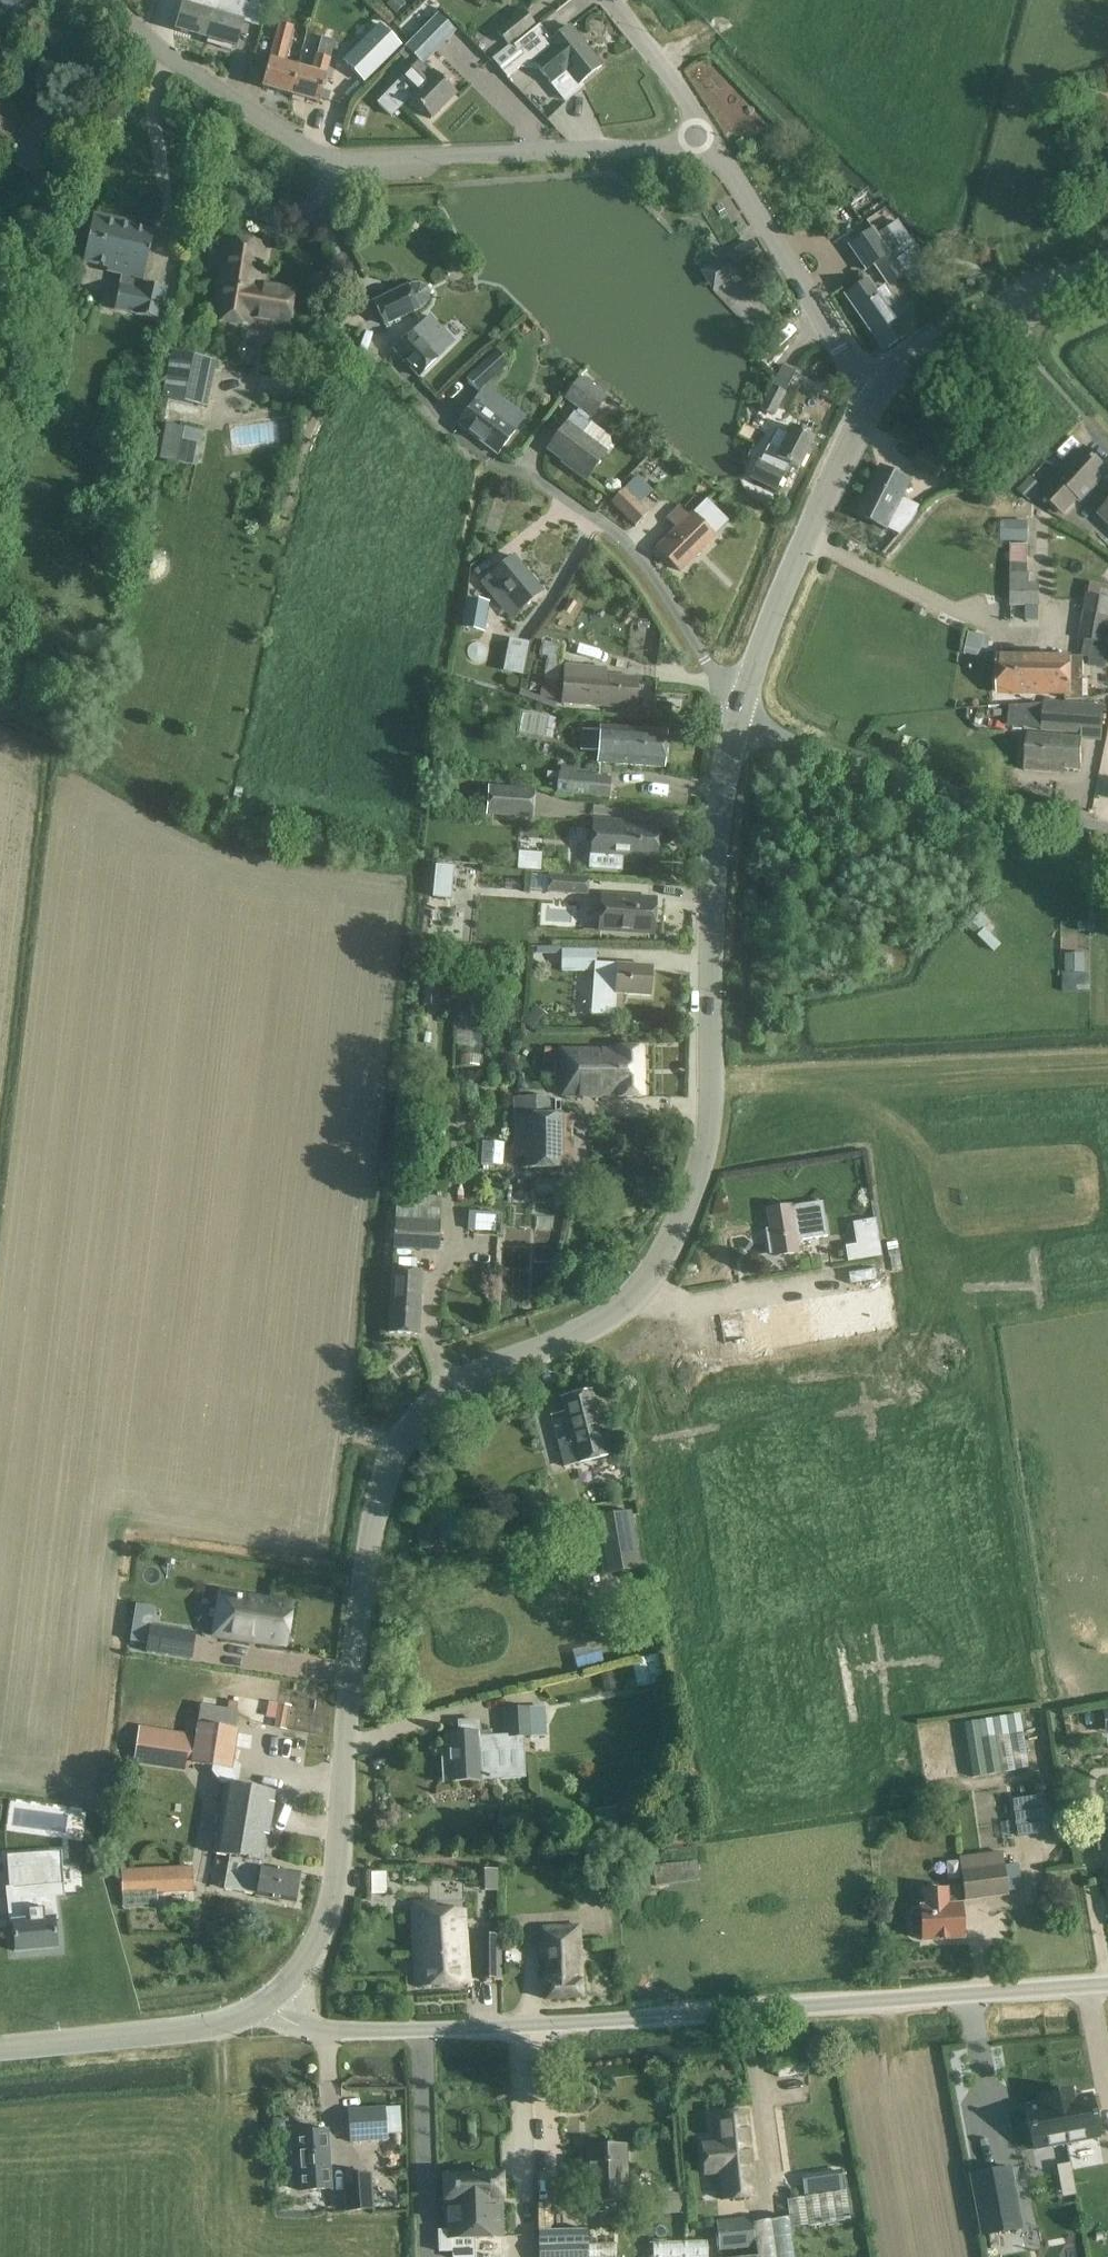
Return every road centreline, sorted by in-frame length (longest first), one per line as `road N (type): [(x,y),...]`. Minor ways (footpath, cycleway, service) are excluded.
road 1 (tertiary): [(268,2004),(307,1965),(331,1906),(371,1526),(393,1454),(426,1405),(449,1388),(622,1308),(663,1258),(696,1187),(707,1134),(716,851),(739,712)]
road 2 (unclassified): [(268,2004),(308,2026),(409,2030),(1107,1984)]
road 3 (residential): [(739,712),(635,551),(462,434),(396,364),(329,228),(325,160)]
road 4 (residential): [(713,143),(325,160)]
road 5 (unclassified): [(1107,831),(839,761),(739,712)]
road 6 (tertiary): [(739,712),(803,541),(871,401)]
road 7 (unclassified): [(871,401),(713,143)]
road 8 (tertiary): [(871,401),(912,356),(972,317),(1107,261)]
road 9 (tertiary): [(0,2047),(202,2028),(268,2004)]
road 10 (residential): [(325,160),(166,55),(116,0)]
road 11 (unclassified): [(713,143),(612,0)]

